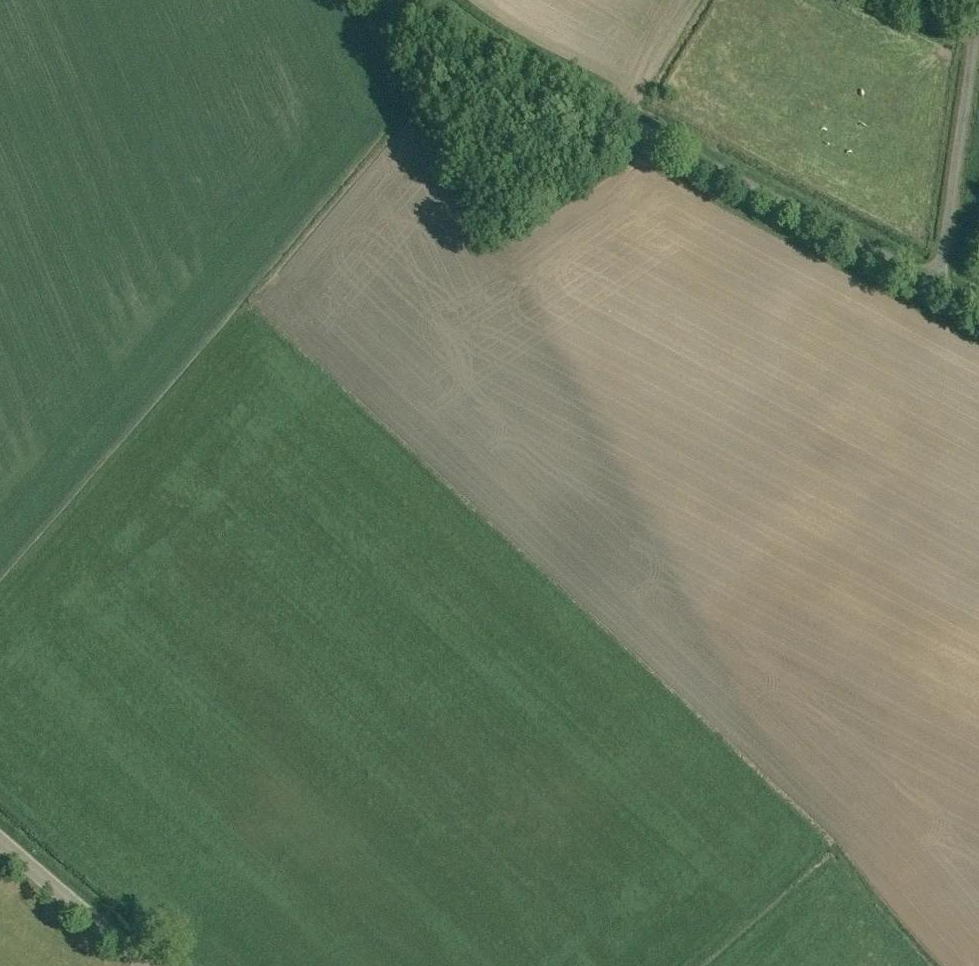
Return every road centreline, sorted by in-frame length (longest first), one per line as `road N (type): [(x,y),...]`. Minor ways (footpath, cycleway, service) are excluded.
road 1 (unclassified): [(978,297),(537,63),(476,42),(420,0)]
road 2 (unclassified): [(145,965),(0,842)]

